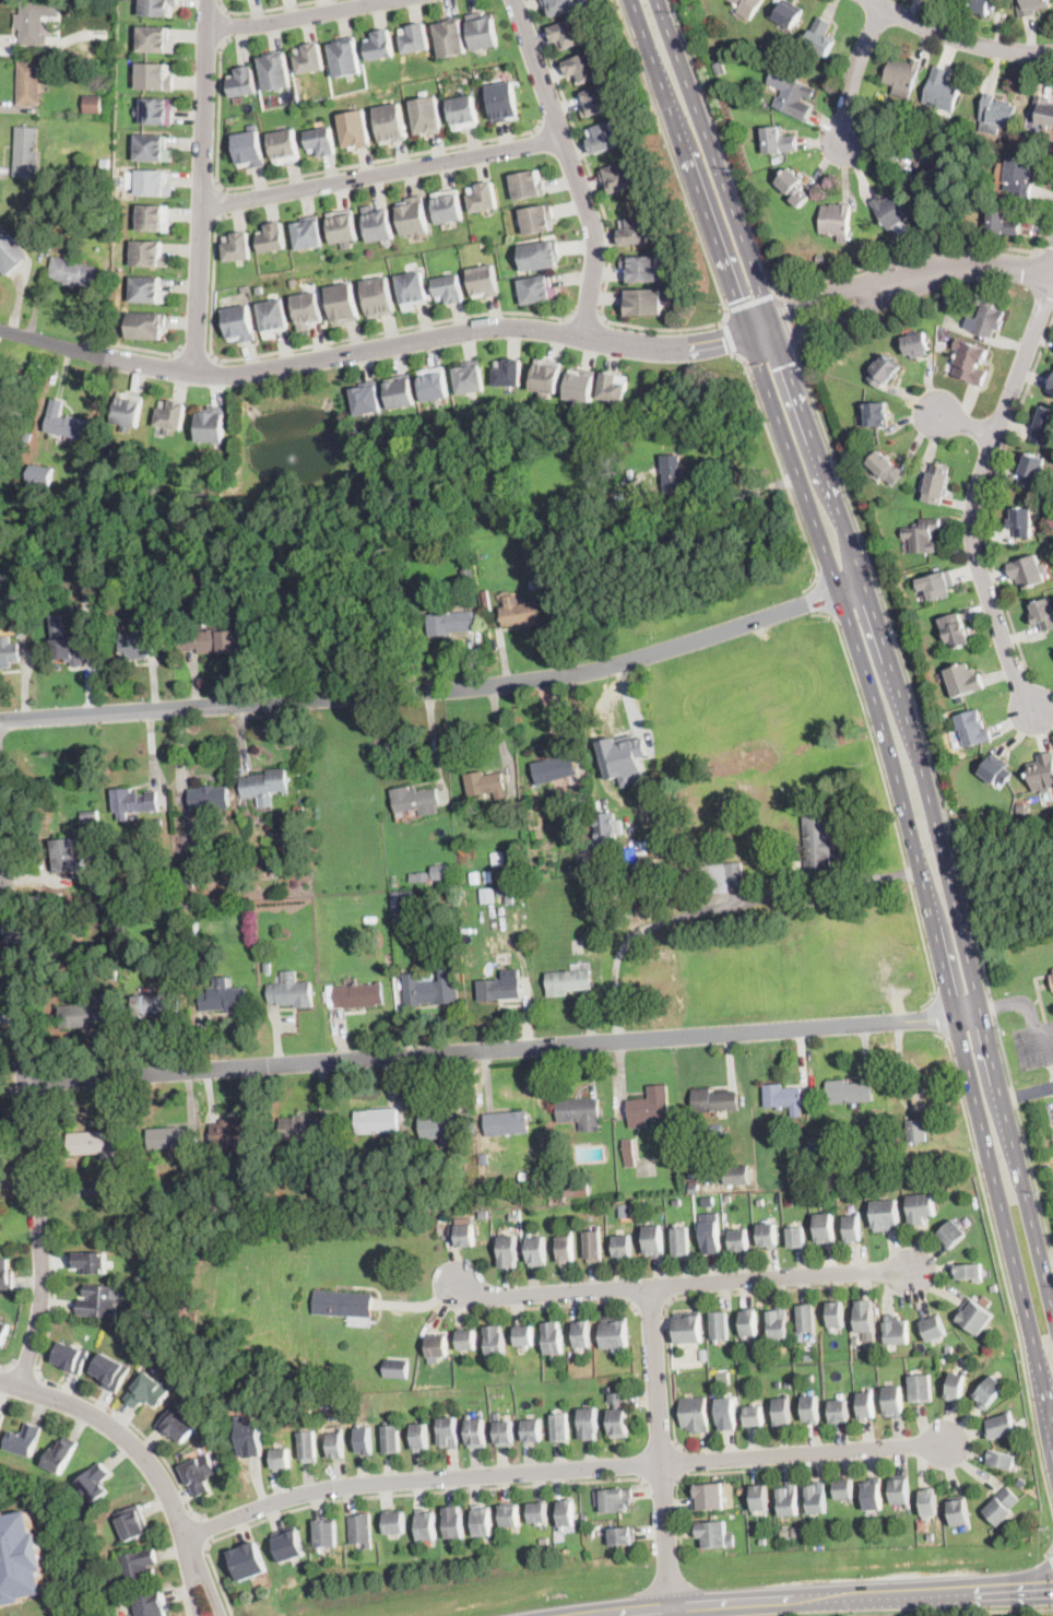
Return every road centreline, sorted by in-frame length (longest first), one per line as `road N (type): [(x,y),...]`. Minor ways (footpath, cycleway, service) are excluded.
road 1 (primary): [(633,0),(886,739),(1052,1420)]
road 2 (primary): [(1052,1310),(910,728),(774,327)]
road 3 (residential): [(981,1011),(26,1084)]
road 4 (residential): [(0,722),(577,676),(839,592)]
road 5 (residential): [(188,1535),(277,1502),(367,1484),(943,1442)]
road 6 (tertiary): [(0,330),(105,358),(225,376),(474,329),(662,345),(749,333)]
road 7 (residential): [(0,795),(40,1241),(21,1390)]
road 8 (residential): [(452,1282),(474,1295),(914,1266)]
road 9 (residential): [(1031,718),(970,523),(1052,281)]
road 10 (primary): [(597,1615),(1052,1587)]
road 11 (residential): [(196,374),(208,0)]
road 12 (residential): [(563,141),(202,208)]
road 13 (residential): [(584,338),(596,238),(513,0)]
road 14 (primary): [(774,327),(658,0)]
road 15 (residential): [(674,1607),(649,1286)]
road 16 (residential): [(193,1565),(188,1535),(143,1454),(98,1417),(0,1384)]
road 17 (residential): [(869,0),(977,45),(1052,52)]
road 18 (residential): [(208,31),(392,0)]
road 19 (tertiary): [(879,287),(967,269),(1052,278)]
road 20 (residential): [(885,9),(854,72),(845,141)]
road 21 (tertiary): [(879,287),(849,286),(786,307),(774,327)]

